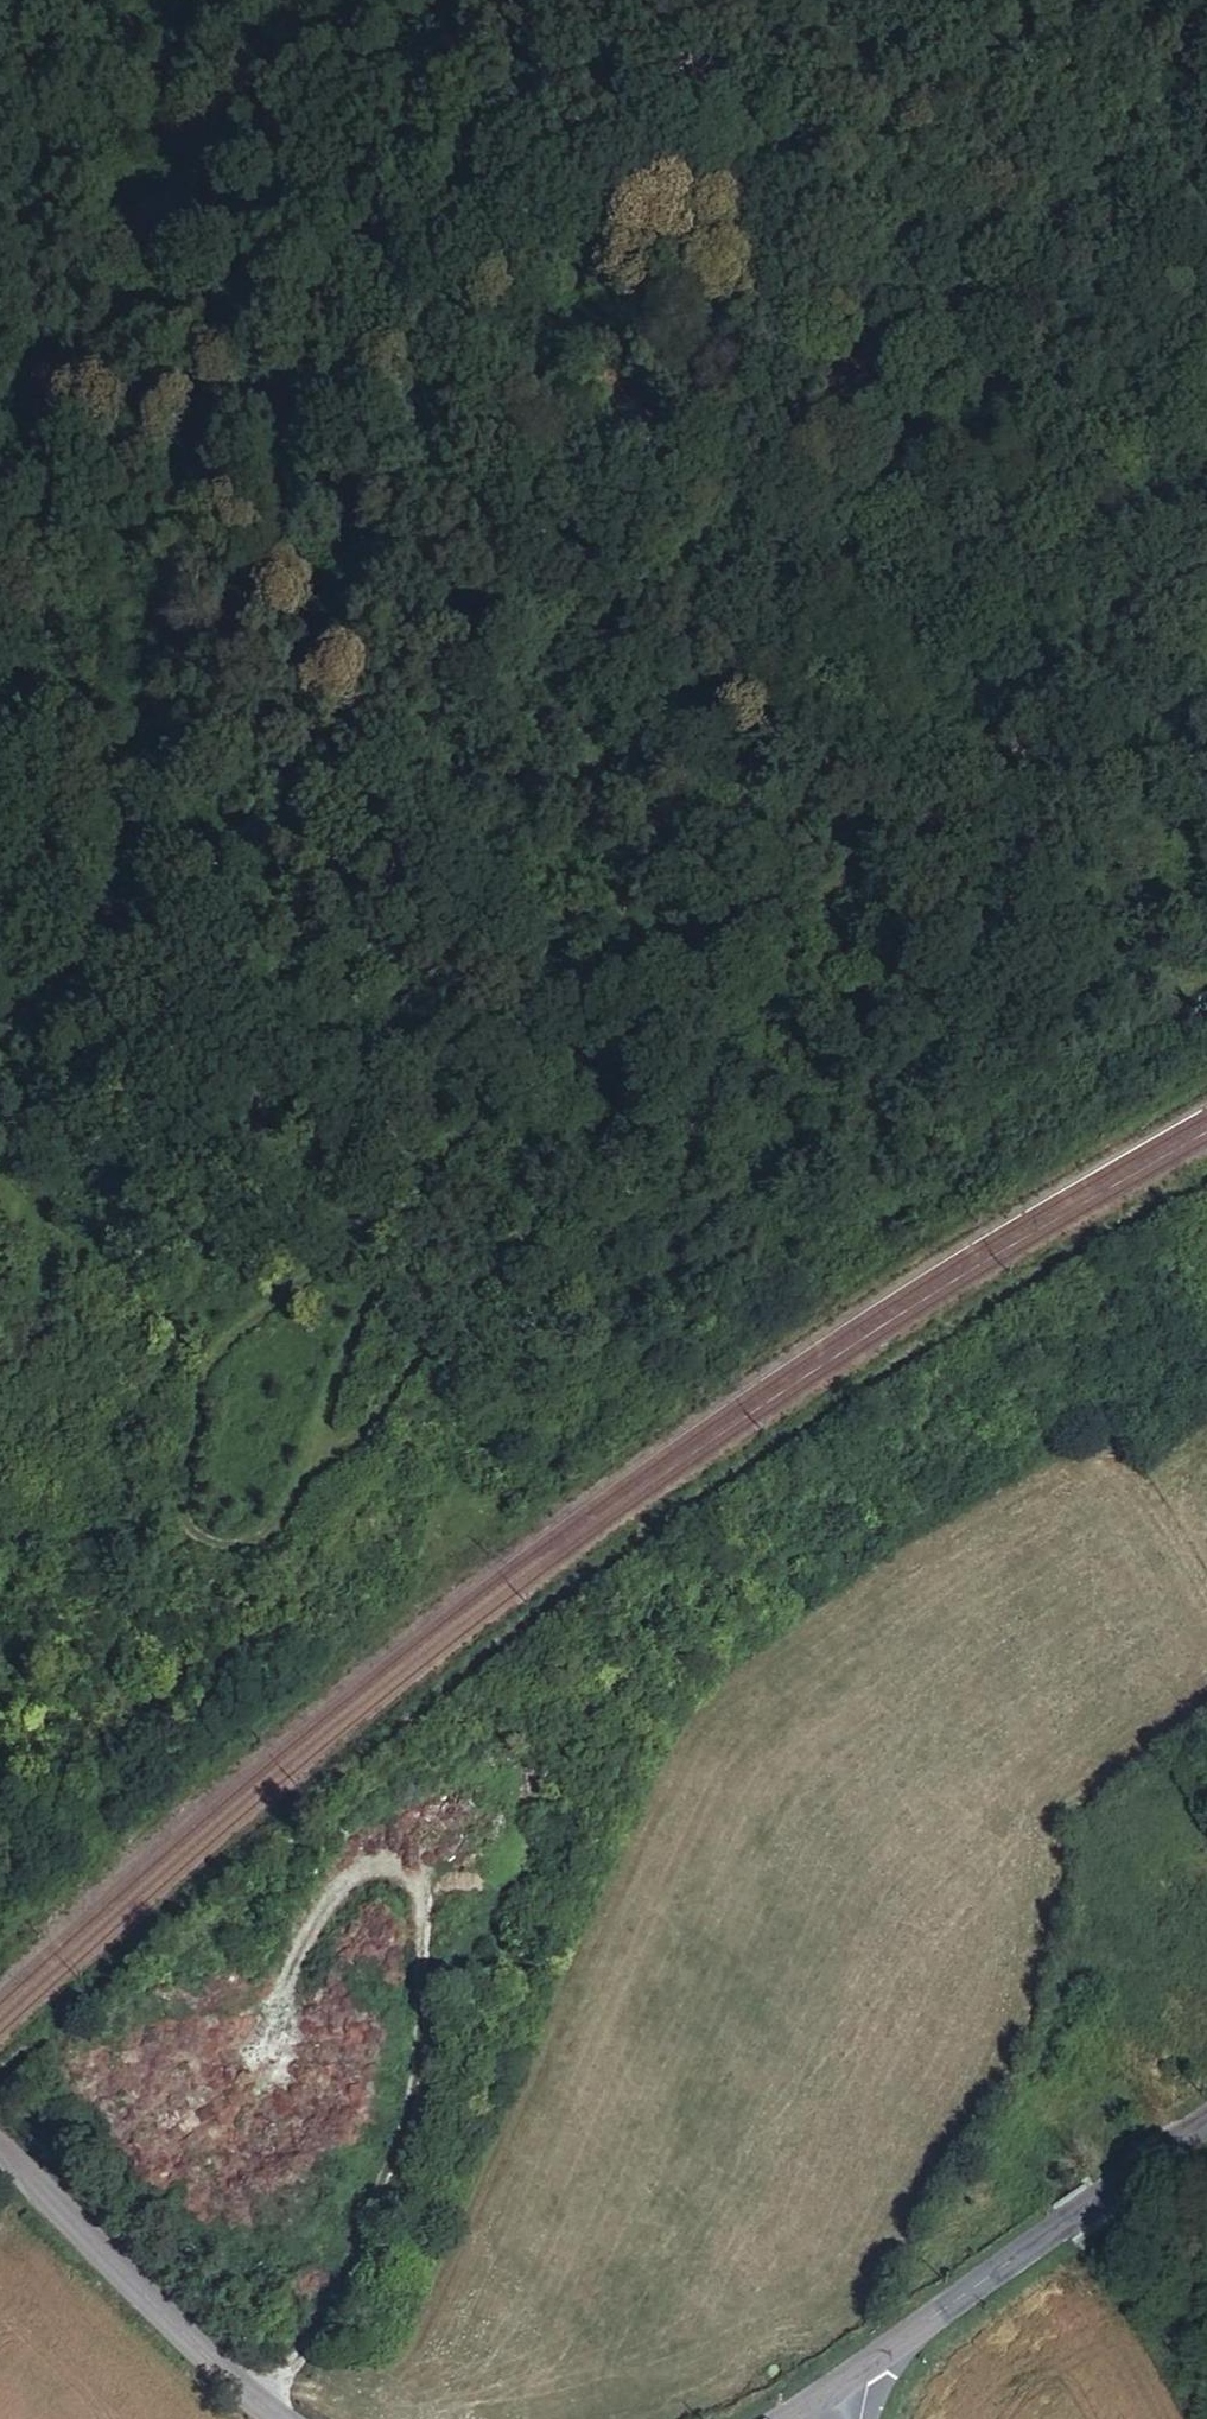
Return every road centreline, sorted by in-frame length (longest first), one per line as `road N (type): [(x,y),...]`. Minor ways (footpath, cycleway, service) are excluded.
road 1 (secondary): [(863,2357),(1102,2196),(1206,2110)]
road 2 (secondary): [(0,2137),(243,2396),(275,2418)]

